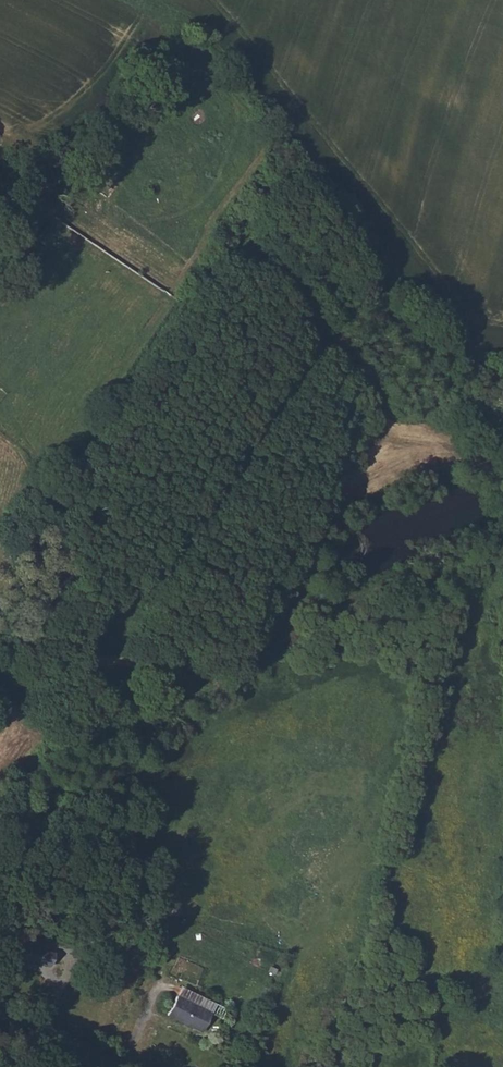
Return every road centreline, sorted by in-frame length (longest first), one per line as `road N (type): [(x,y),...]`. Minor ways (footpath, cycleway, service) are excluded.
road 1 (tertiary): [(115,1066),(0,1011)]

